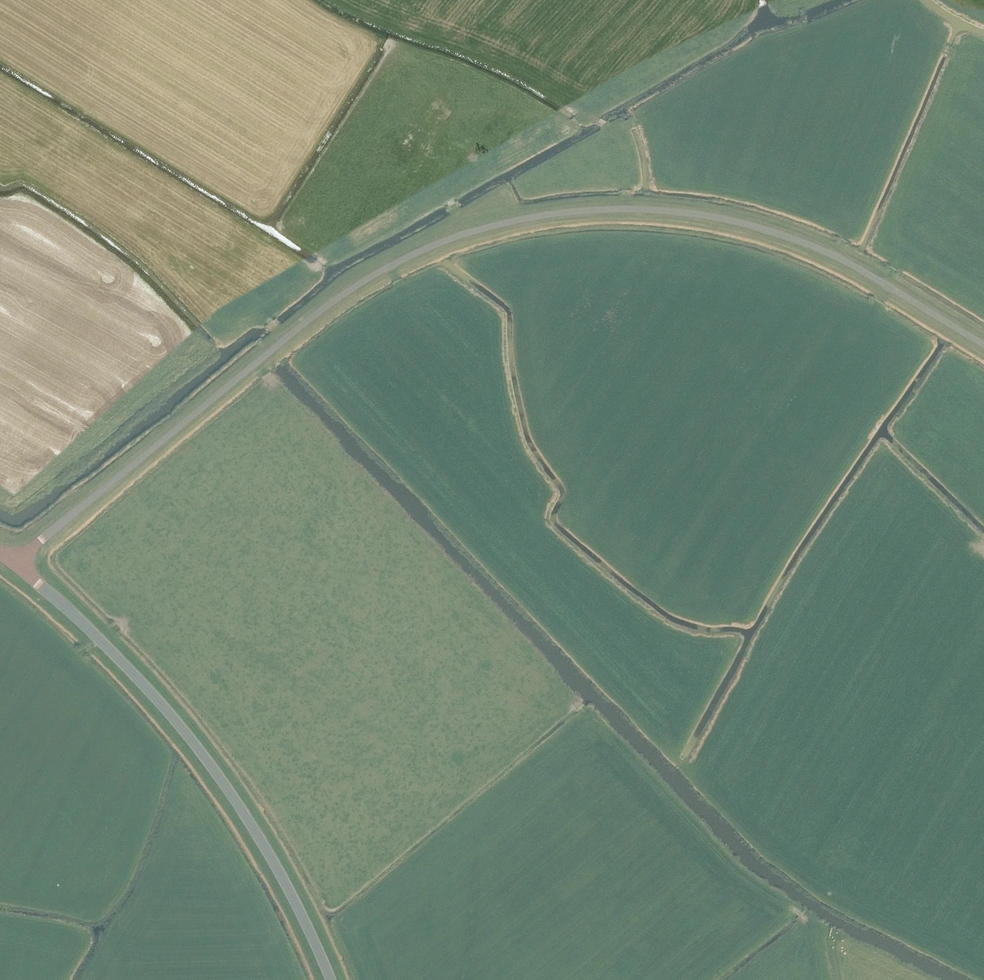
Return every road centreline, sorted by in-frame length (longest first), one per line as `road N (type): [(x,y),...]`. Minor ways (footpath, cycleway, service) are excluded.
road 1 (tertiary): [(330,979),(266,850),(209,763),(110,650),(0,554)]

